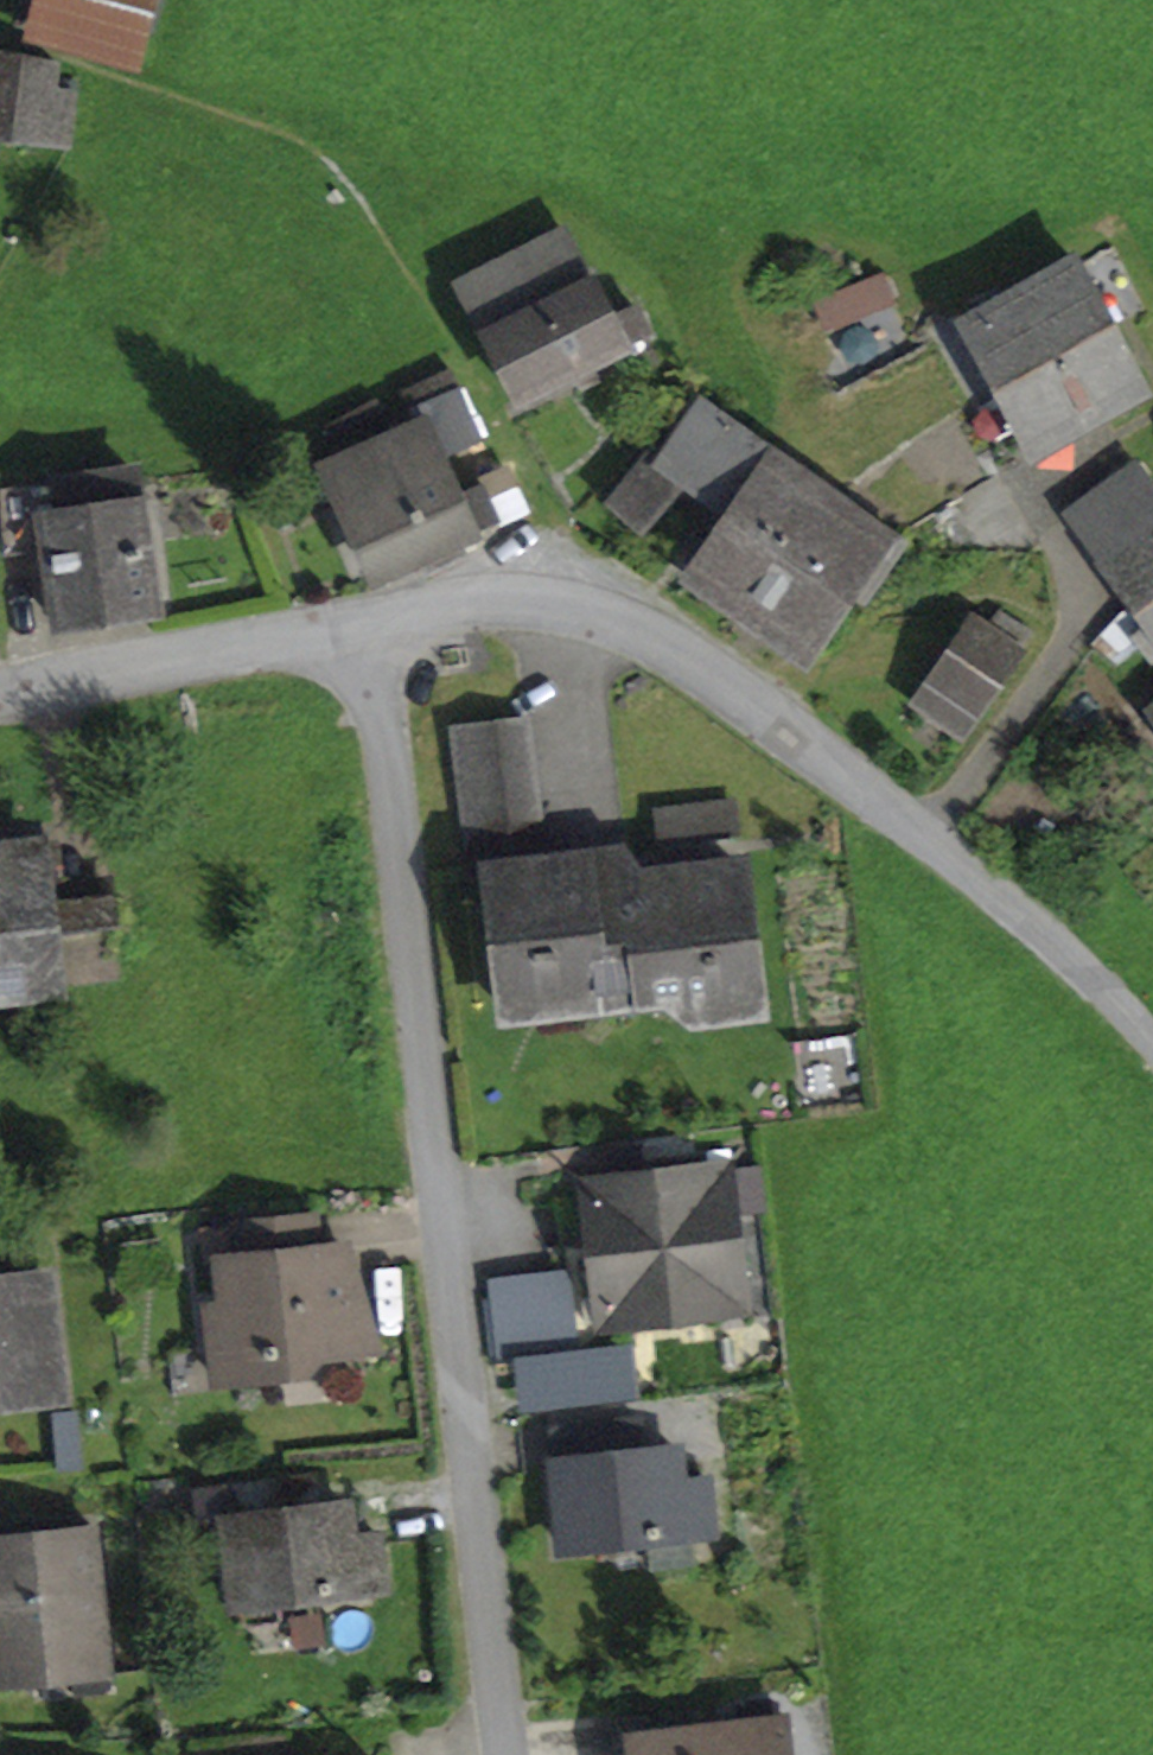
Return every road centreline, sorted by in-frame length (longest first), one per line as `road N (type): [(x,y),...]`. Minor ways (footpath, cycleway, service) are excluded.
road 1 (residential): [(498,1754),(364,625)]
road 2 (residential): [(1152,1045),(927,829),(656,638),(603,612),(555,604),(442,610),(364,625)]
road 3 (residential): [(364,625),(0,697)]

